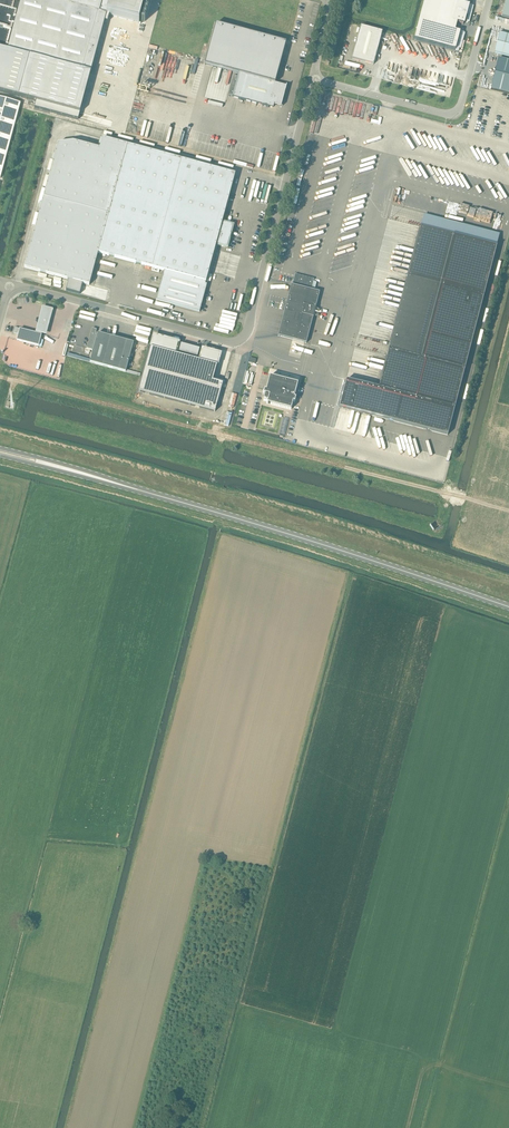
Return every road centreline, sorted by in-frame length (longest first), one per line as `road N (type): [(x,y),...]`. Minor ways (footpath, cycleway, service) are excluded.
road 1 (unclassified): [(314,77),(241,336),(9,285)]
road 2 (primary): [(508,607),(52,465)]
road 3 (unclassified): [(314,77),(451,115),(459,109),(489,0)]

